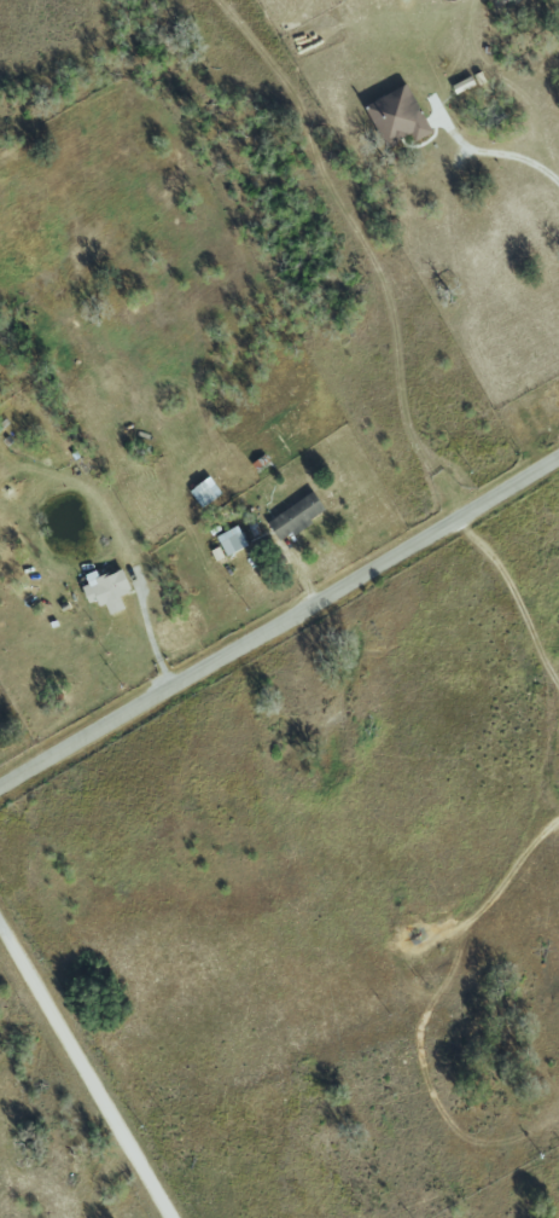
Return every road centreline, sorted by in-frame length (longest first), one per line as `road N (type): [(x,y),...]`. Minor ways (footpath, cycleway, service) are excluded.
road 1 (residential): [(0,785),(558,461)]
road 2 (residential): [(185,1217),(0,908)]

